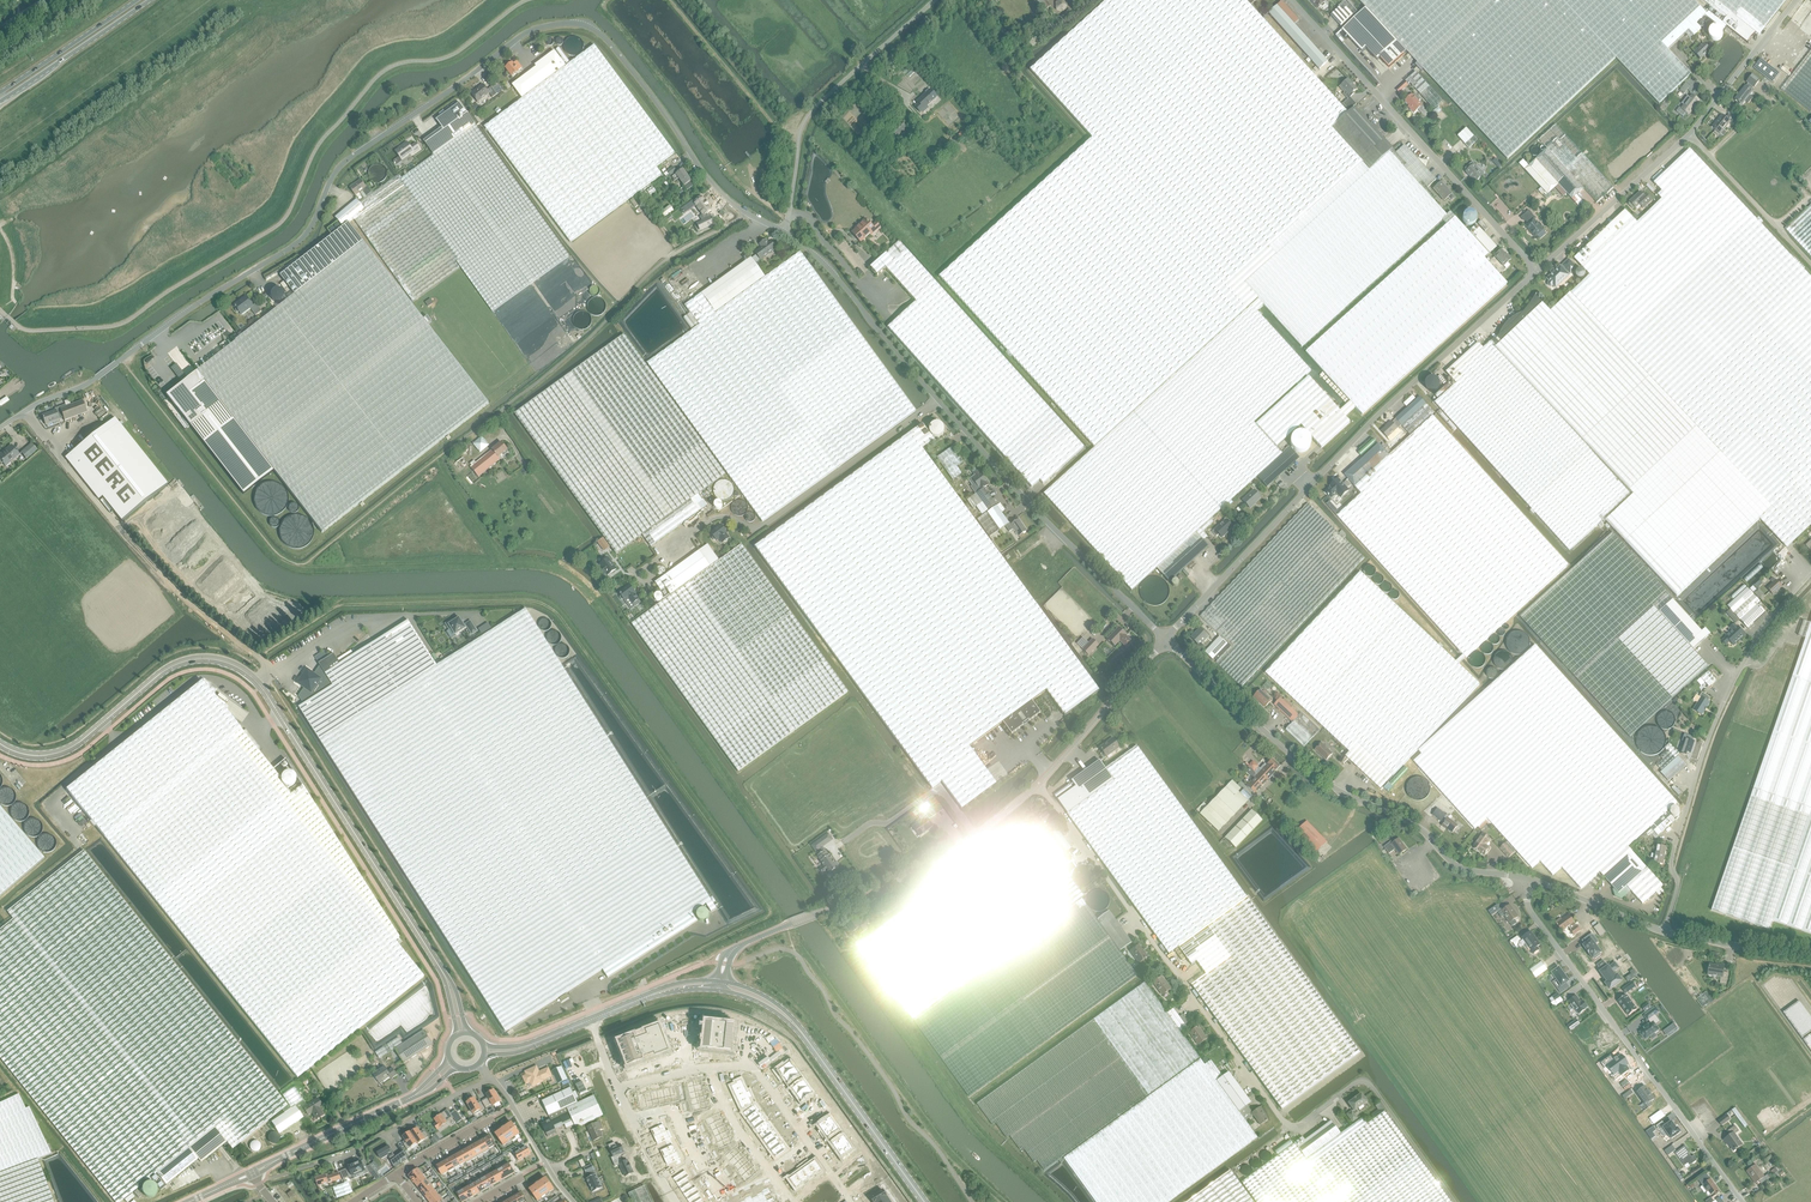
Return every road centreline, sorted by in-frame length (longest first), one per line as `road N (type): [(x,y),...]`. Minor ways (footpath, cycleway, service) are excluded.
road 1 (unclassified): [(0,429),(79,389),(298,245),(346,161),(537,29),(581,25),(603,36),(713,184),(783,232)]
road 2 (unclassified): [(1166,640),(1382,411),(1690,134)]
road 3 (unclassified): [(1455,1201),(1369,1082),(1287,1126),(1038,784)]
road 4 (secondary): [(0,743),(22,753),(61,751),(166,667),(206,658),(235,666),(266,695),(441,970)]
road 5 (unclassified): [(783,232),(824,265),(1008,482),(1166,640)]
road 6 (tertiary): [(1525,877),(1458,867),(1409,820),(1336,789),(1166,640)]
road 7 (unclassified): [(1743,1201),(1529,910),(1525,877)]
road 8 (tertiary): [(1810,951),(1677,934),(1525,877)]
road 9 (tertiary): [(1038,784),(926,866),(792,923)]
road 10 (residential): [(491,1079),(347,1156),(258,1182)]
road 11 (secondary): [(924,1201),(802,1032)]
road 12 (tertiary): [(1166,640),(1038,784)]
road 13 (primary): [(0,101),(151,0)]
road 14 (unclassified): [(1810,264),(1690,134)]
road 15 (residential): [(835,1174),(750,1068),(711,1067)]
road 16 (unclassified): [(1690,134),(1795,0)]
road 17 (primary): [(138,0),(0,93)]
road 18 (tertiary): [(415,1095),(272,1163)]
road 19 (residential): [(711,1067),(744,1139),(791,1200)]
road 20 (residential): [(576,1201),(491,1079)]
road 21 (secondary): [(650,995),(524,1047)]
road 22 (residential): [(620,1088),(678,1201)]

